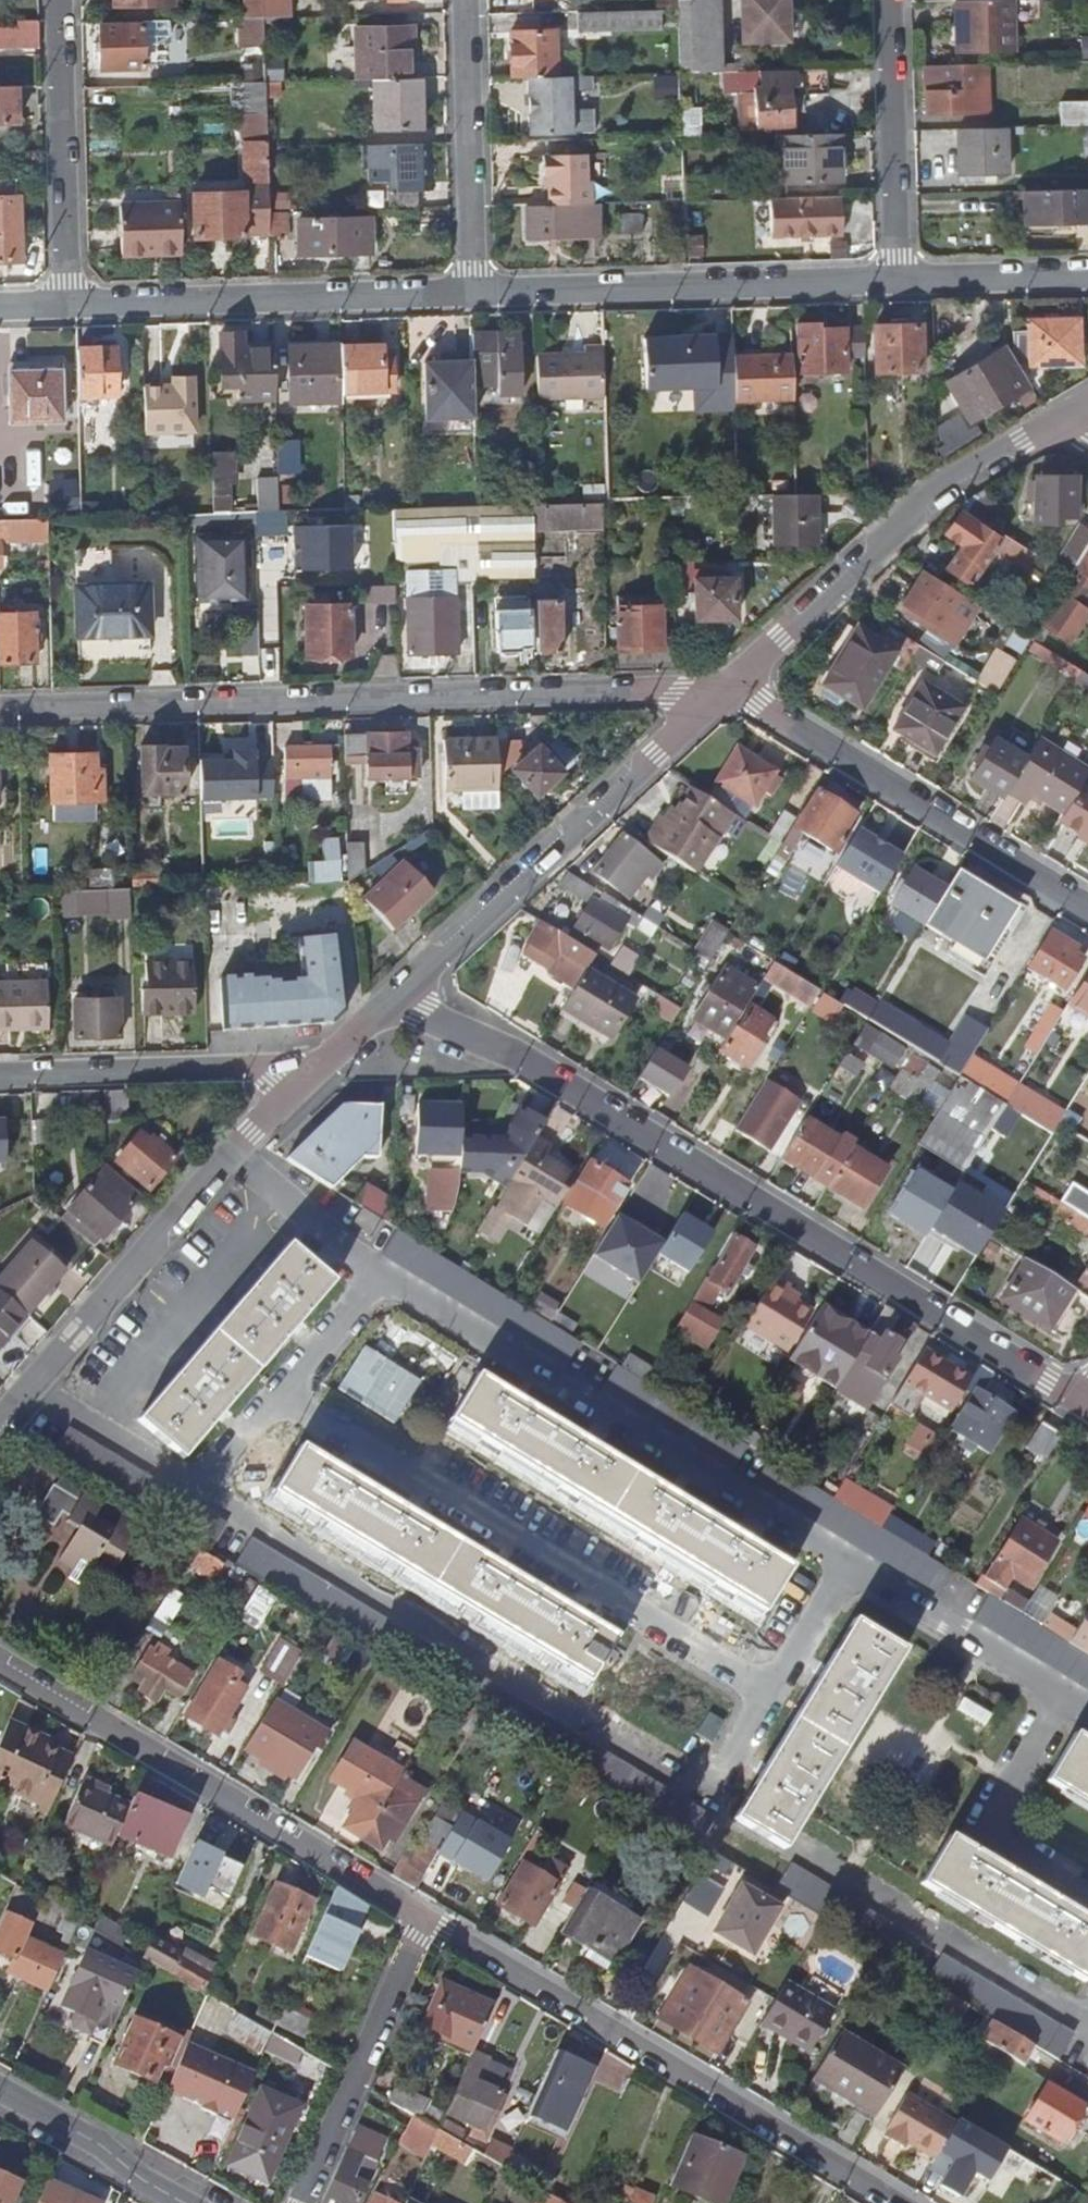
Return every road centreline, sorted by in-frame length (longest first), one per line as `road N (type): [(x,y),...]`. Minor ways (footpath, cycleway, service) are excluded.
road 1 (residential): [(1084,1403),(512,1053),(394,1000)]
road 2 (residential): [(0,709),(725,689)]
road 3 (residential): [(199,1491),(707,1797),(770,1696)]
road 4 (residential): [(770,1696),(279,1396)]
road 5 (residential): [(426,1920),(901,2202)]
road 6 (residential): [(849,1563),(378,1276)]
road 7 (residential): [(426,1920),(0,1662)]
road 8 (residential): [(394,1000),(725,689)]
road 9 (residential): [(725,689),(940,490),(1058,422)]
road 10 (residential): [(472,291),(899,281)]
road 11 (residential): [(725,689),(1087,907)]
road 12 (residential): [(69,305),(472,291)]
road 13 (residential): [(321,1068),(0,1076)]
road 14 (residential): [(27,1388),(234,1151)]
road 15 (residential): [(302,2202),(426,1920)]
road 16 (residential): [(69,305),(61,0)]
road 17 (residential): [(472,291),(465,0)]
road 18 (residential): [(899,281),(890,0)]
road 19 (residential): [(1063,1692),(982,1828),(1087,1891)]
road 20 (residential): [(1063,1692),(849,1563)]
road 21 (residential): [(183,2202),(0,2089)]
road 22 (residential): [(27,1388),(199,1491)]
road 23 (residential): [(378,1276),(234,1151)]
road 24 (residential): [(899,281),(1087,276)]
road 25 (residential): [(279,1396),(378,1276)]
road 26 (residential): [(770,1696),(849,1563)]
road 27 (residential): [(279,1396),(199,1491)]
road 28 (residential): [(234,1151),(321,1068)]

